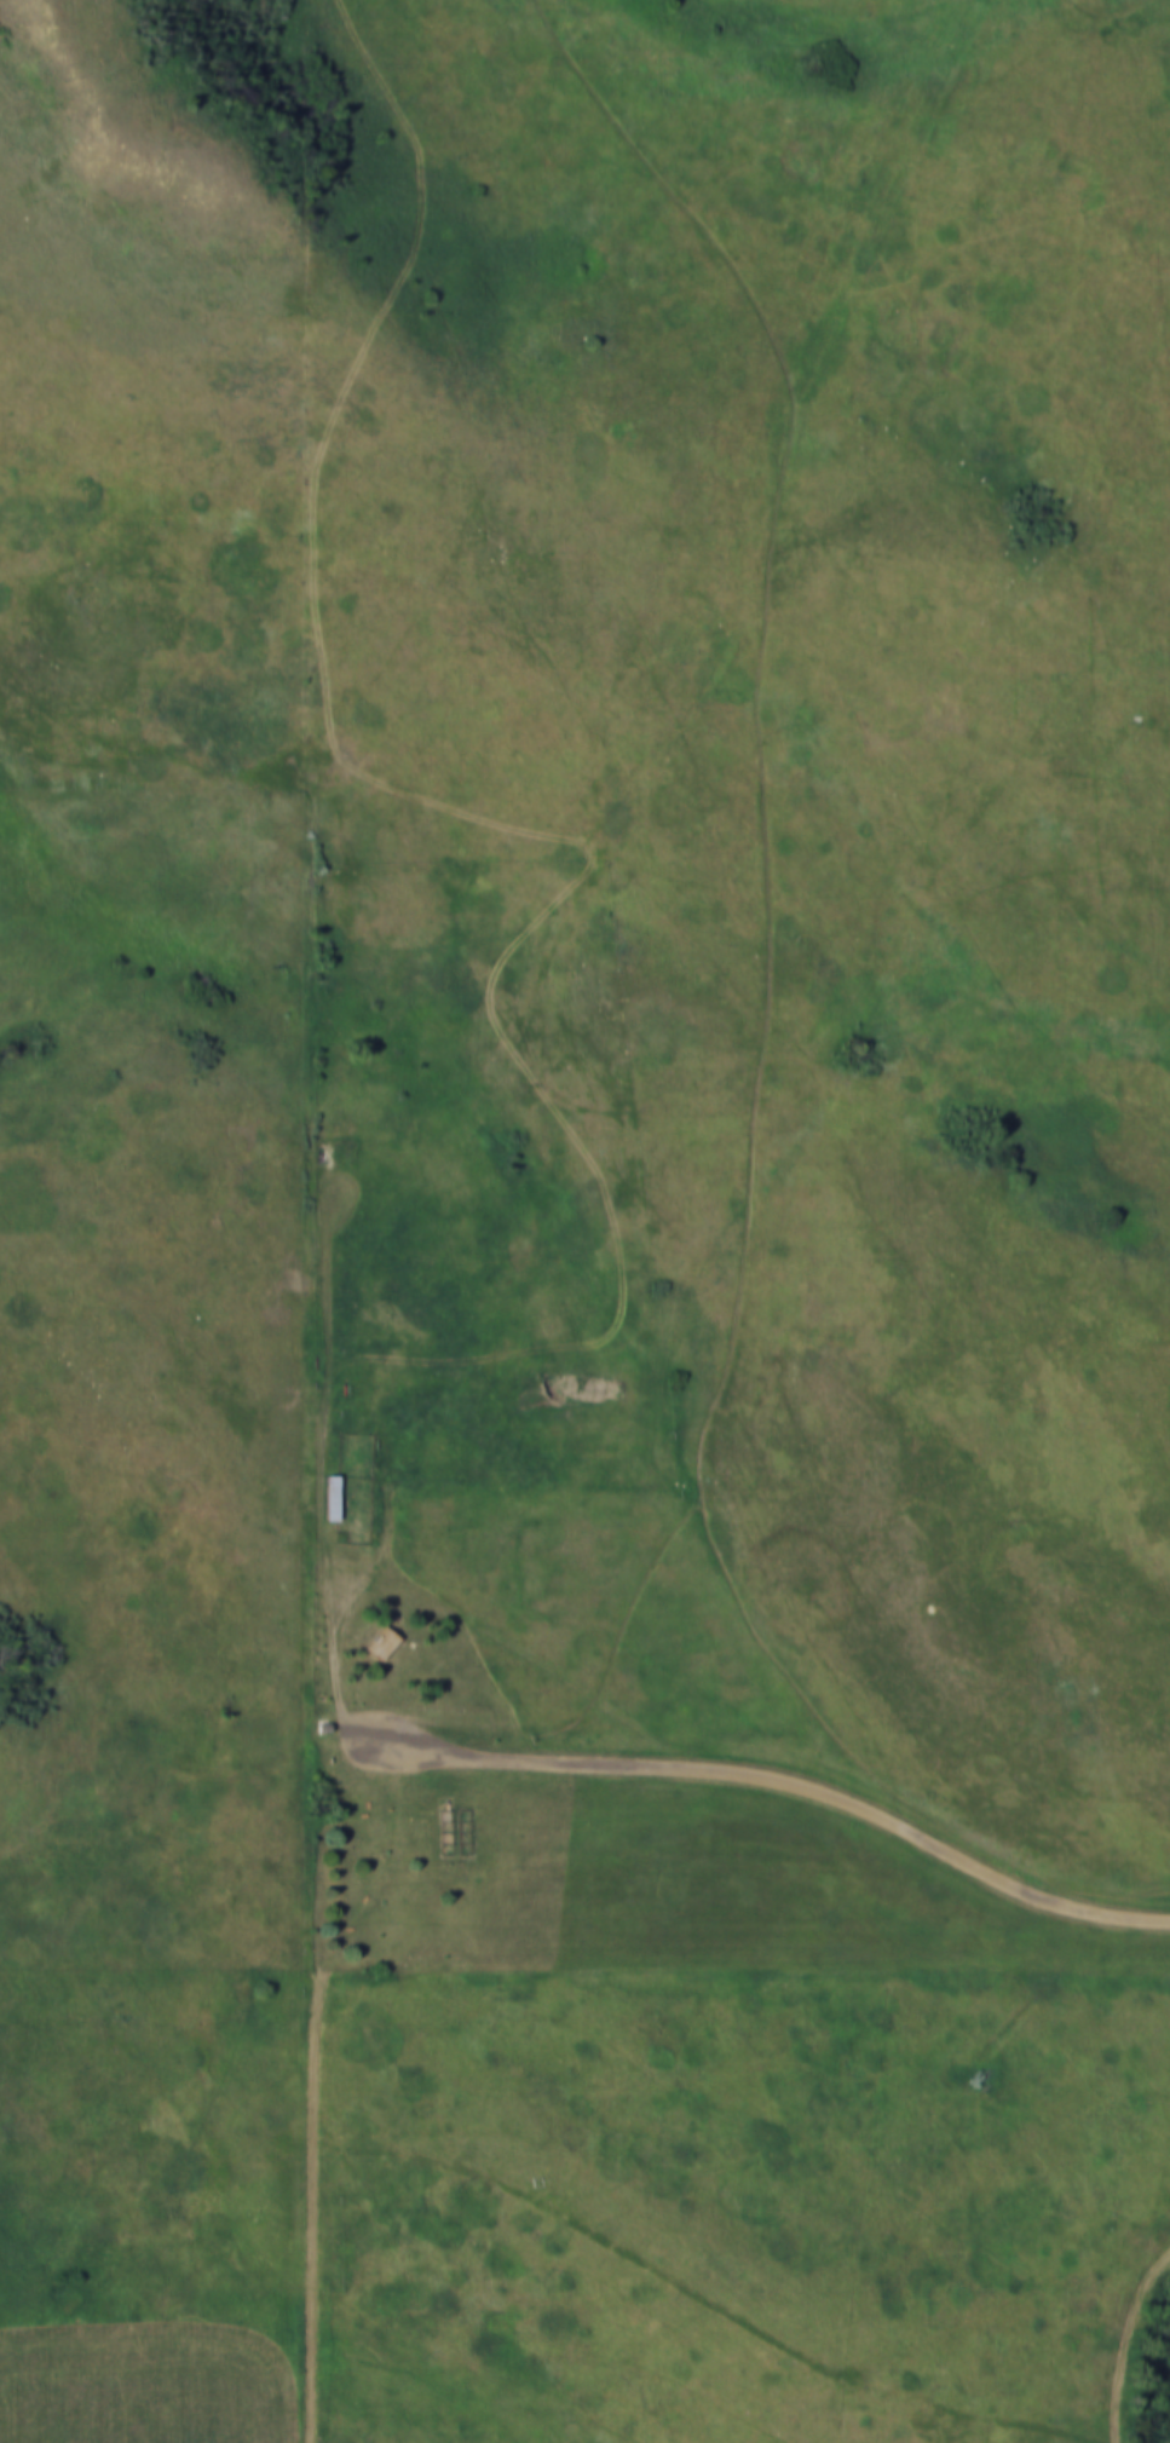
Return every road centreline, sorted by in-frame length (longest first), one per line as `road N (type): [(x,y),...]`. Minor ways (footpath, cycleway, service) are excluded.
road 1 (track): [(629,2442),(566,2376),(384,2220),(335,2154),(323,2107),(332,1987),(363,1768)]

